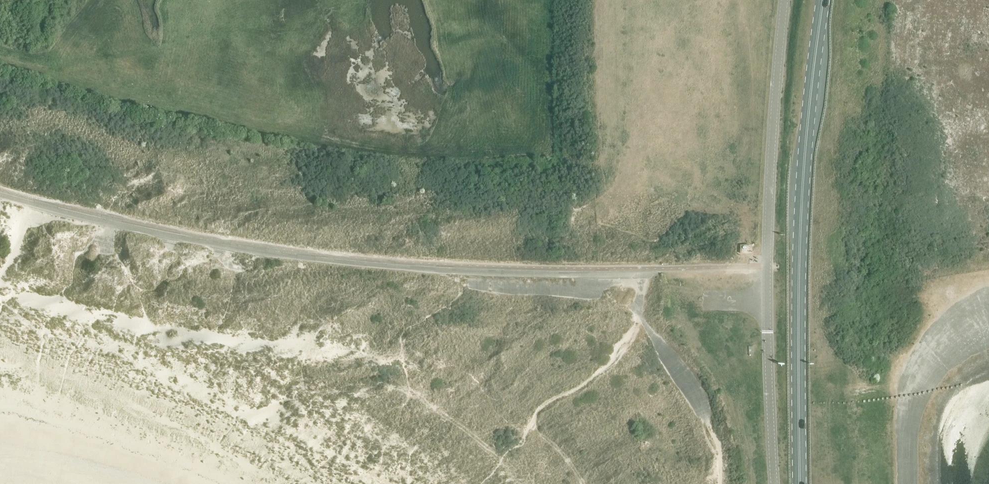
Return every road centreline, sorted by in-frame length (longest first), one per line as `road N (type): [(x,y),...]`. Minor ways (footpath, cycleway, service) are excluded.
road 1 (primary): [(800,483),(801,207),(823,0)]
road 2 (unclassified): [(774,483),(768,266),(785,0)]

